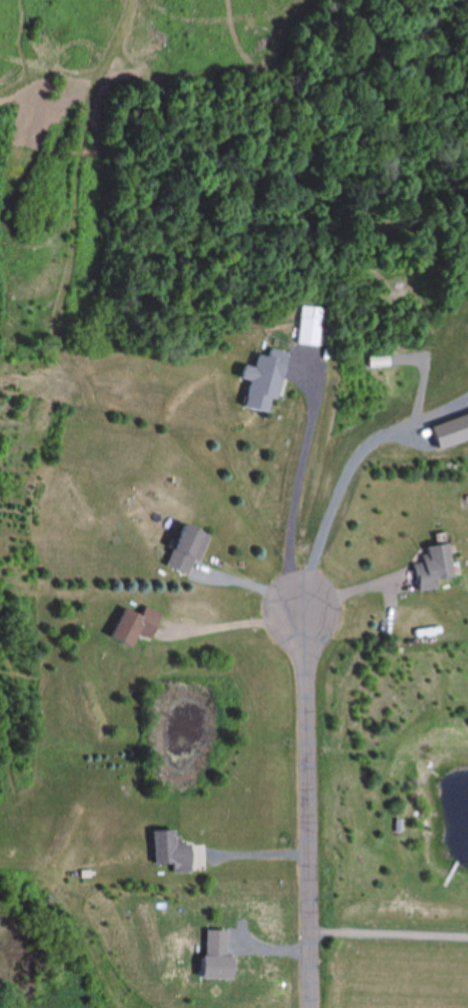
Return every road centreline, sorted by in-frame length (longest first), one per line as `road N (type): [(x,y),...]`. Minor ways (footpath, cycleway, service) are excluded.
road 1 (residential): [(306,1007),(311,602)]

